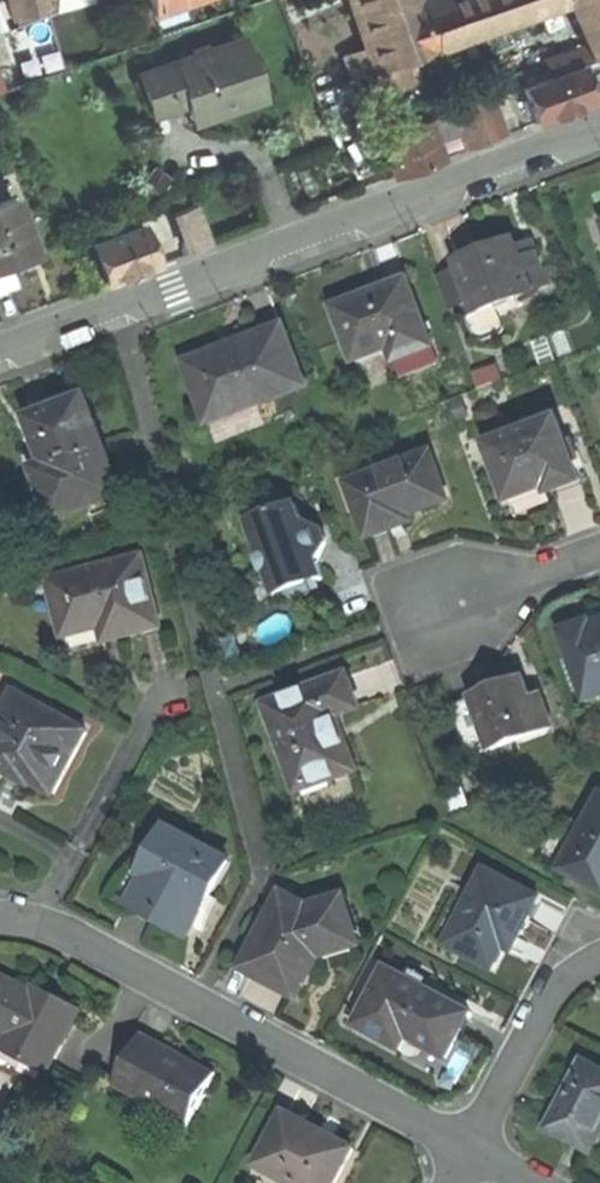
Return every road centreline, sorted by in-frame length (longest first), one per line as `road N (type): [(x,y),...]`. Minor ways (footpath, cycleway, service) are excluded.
road 1 (residential): [(599,128),(0,351)]
road 2 (residential): [(0,919),(67,933),(473,1149)]
road 3 (residential): [(473,1149),(540,1013),(560,985),(599,956)]
road 4 (residential): [(599,550),(461,601)]

